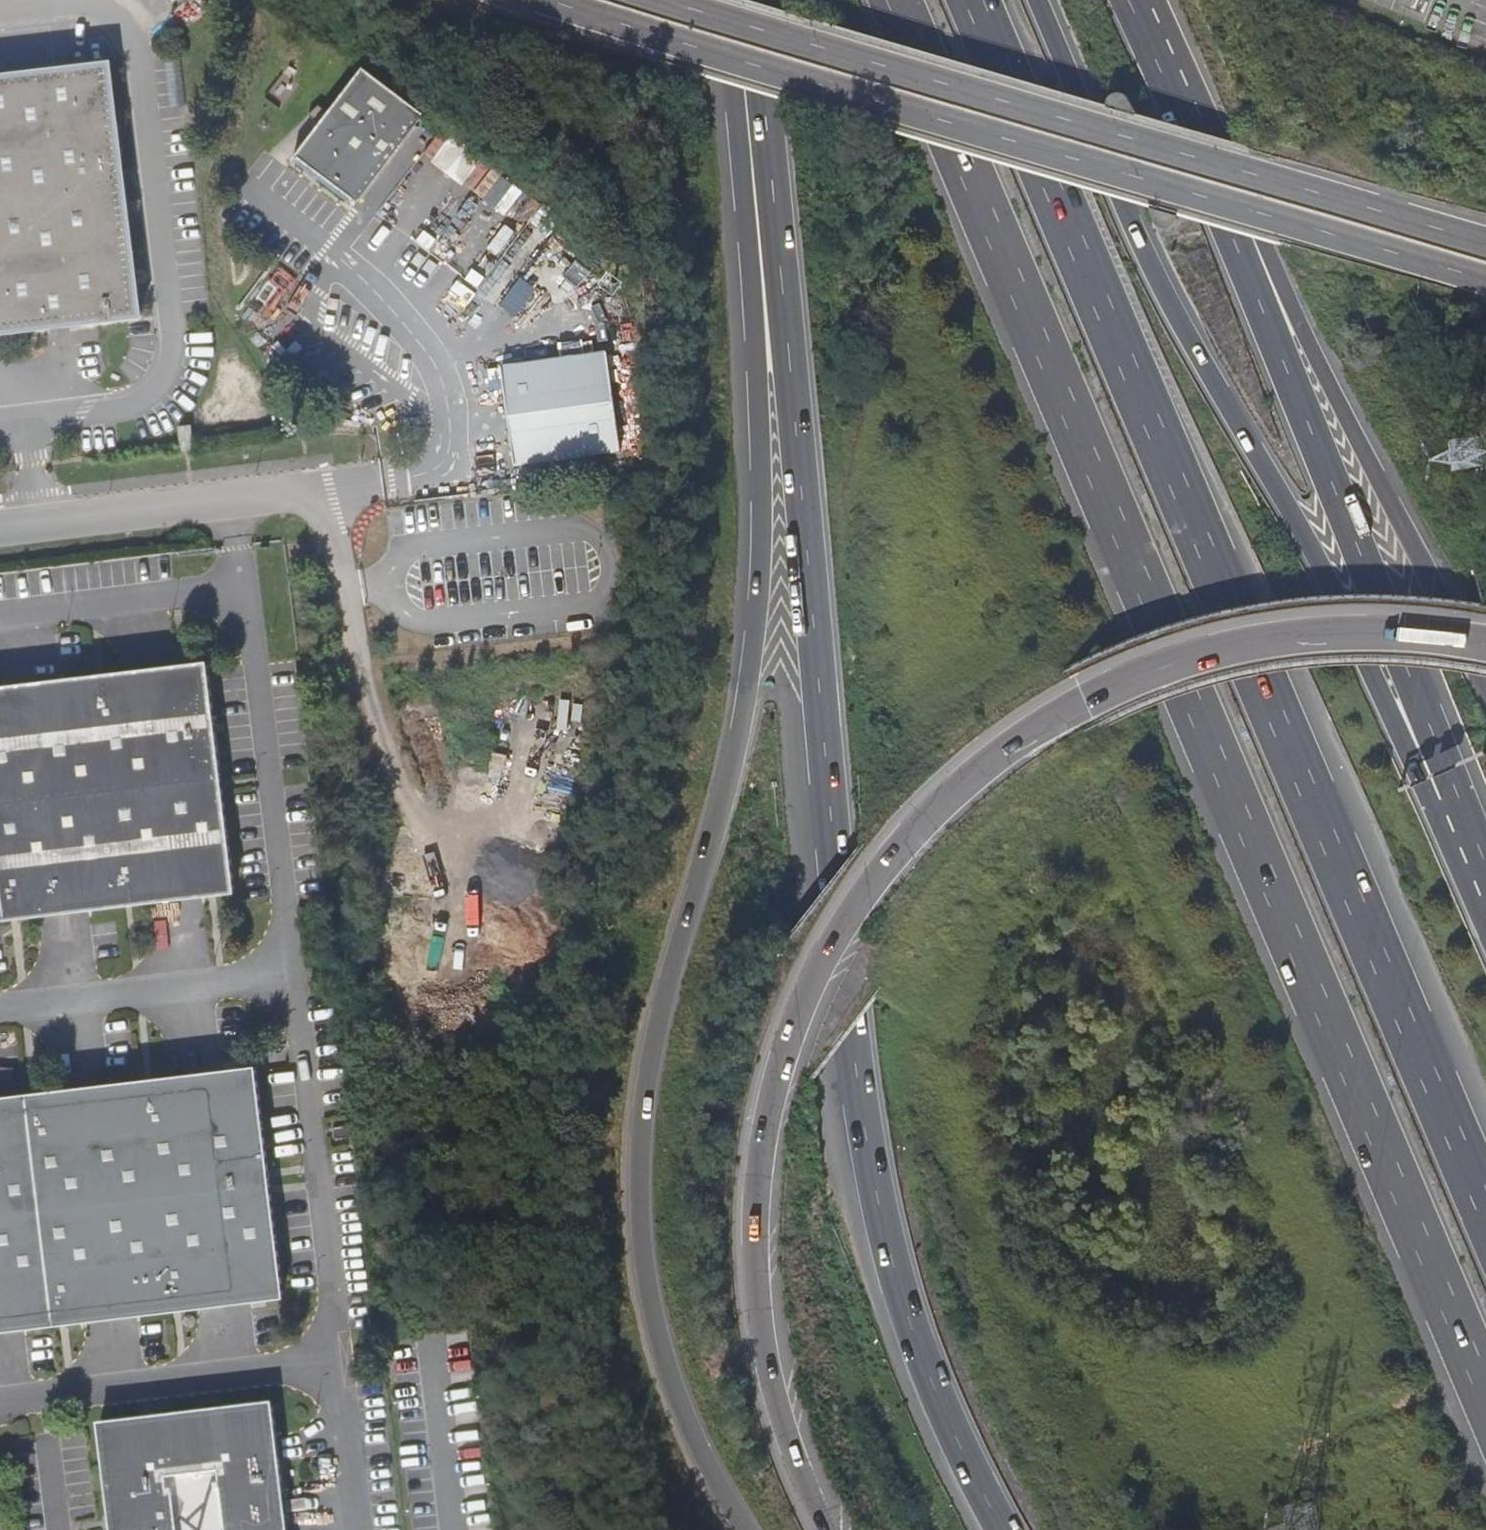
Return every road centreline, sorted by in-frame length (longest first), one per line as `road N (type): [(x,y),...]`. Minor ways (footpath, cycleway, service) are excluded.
road 1 (motorway): [(725,0),(753,275),(753,630),(736,752),(659,1024),(639,1204),(660,1342),(705,1460),(746,1529)]
road 2 (trunk): [(743,0),(765,110),(795,395),(854,1072),(910,1326),(1002,1529)]
road 3 (motorway): [(896,0),(1485,1399)]
road 4 (motorway): [(1485,640),(1424,628),(1294,628),(1165,660),(992,759),(926,815),(868,886),(829,943),(791,1028),(765,1122),(756,1195),(762,1333),(792,1448),(827,1529)]
road 5 (motorway): [(1485,1209),(974,0)]
road 6 (secondary): [(547,0),(879,110),(1485,284)]
road 7 (motorway): [(1447,801),(1157,277),(1039,0)]
road 8 (secondary): [(1485,244),(1065,128),(656,0)]
road 9 (trunk): [(1447,801),(1332,486),(1178,108)]
road 10 (motorway): [(1485,691),(1178,108)]
road 11 (unclassified): [(292,975),(244,590)]
road 12 (unclassified): [(341,1359),(292,975)]
road 13 (unclassified): [(341,1359),(0,1405)]
road 14 (unclassified): [(292,975),(0,1011)]
road 15 (unclassified): [(0,618),(244,590)]
road 16 (unclassified): [(0,531),(230,504)]
road 17 (unclassified): [(359,1529),(341,1359)]
road 18 (unclassified): [(230,504),(381,482)]

